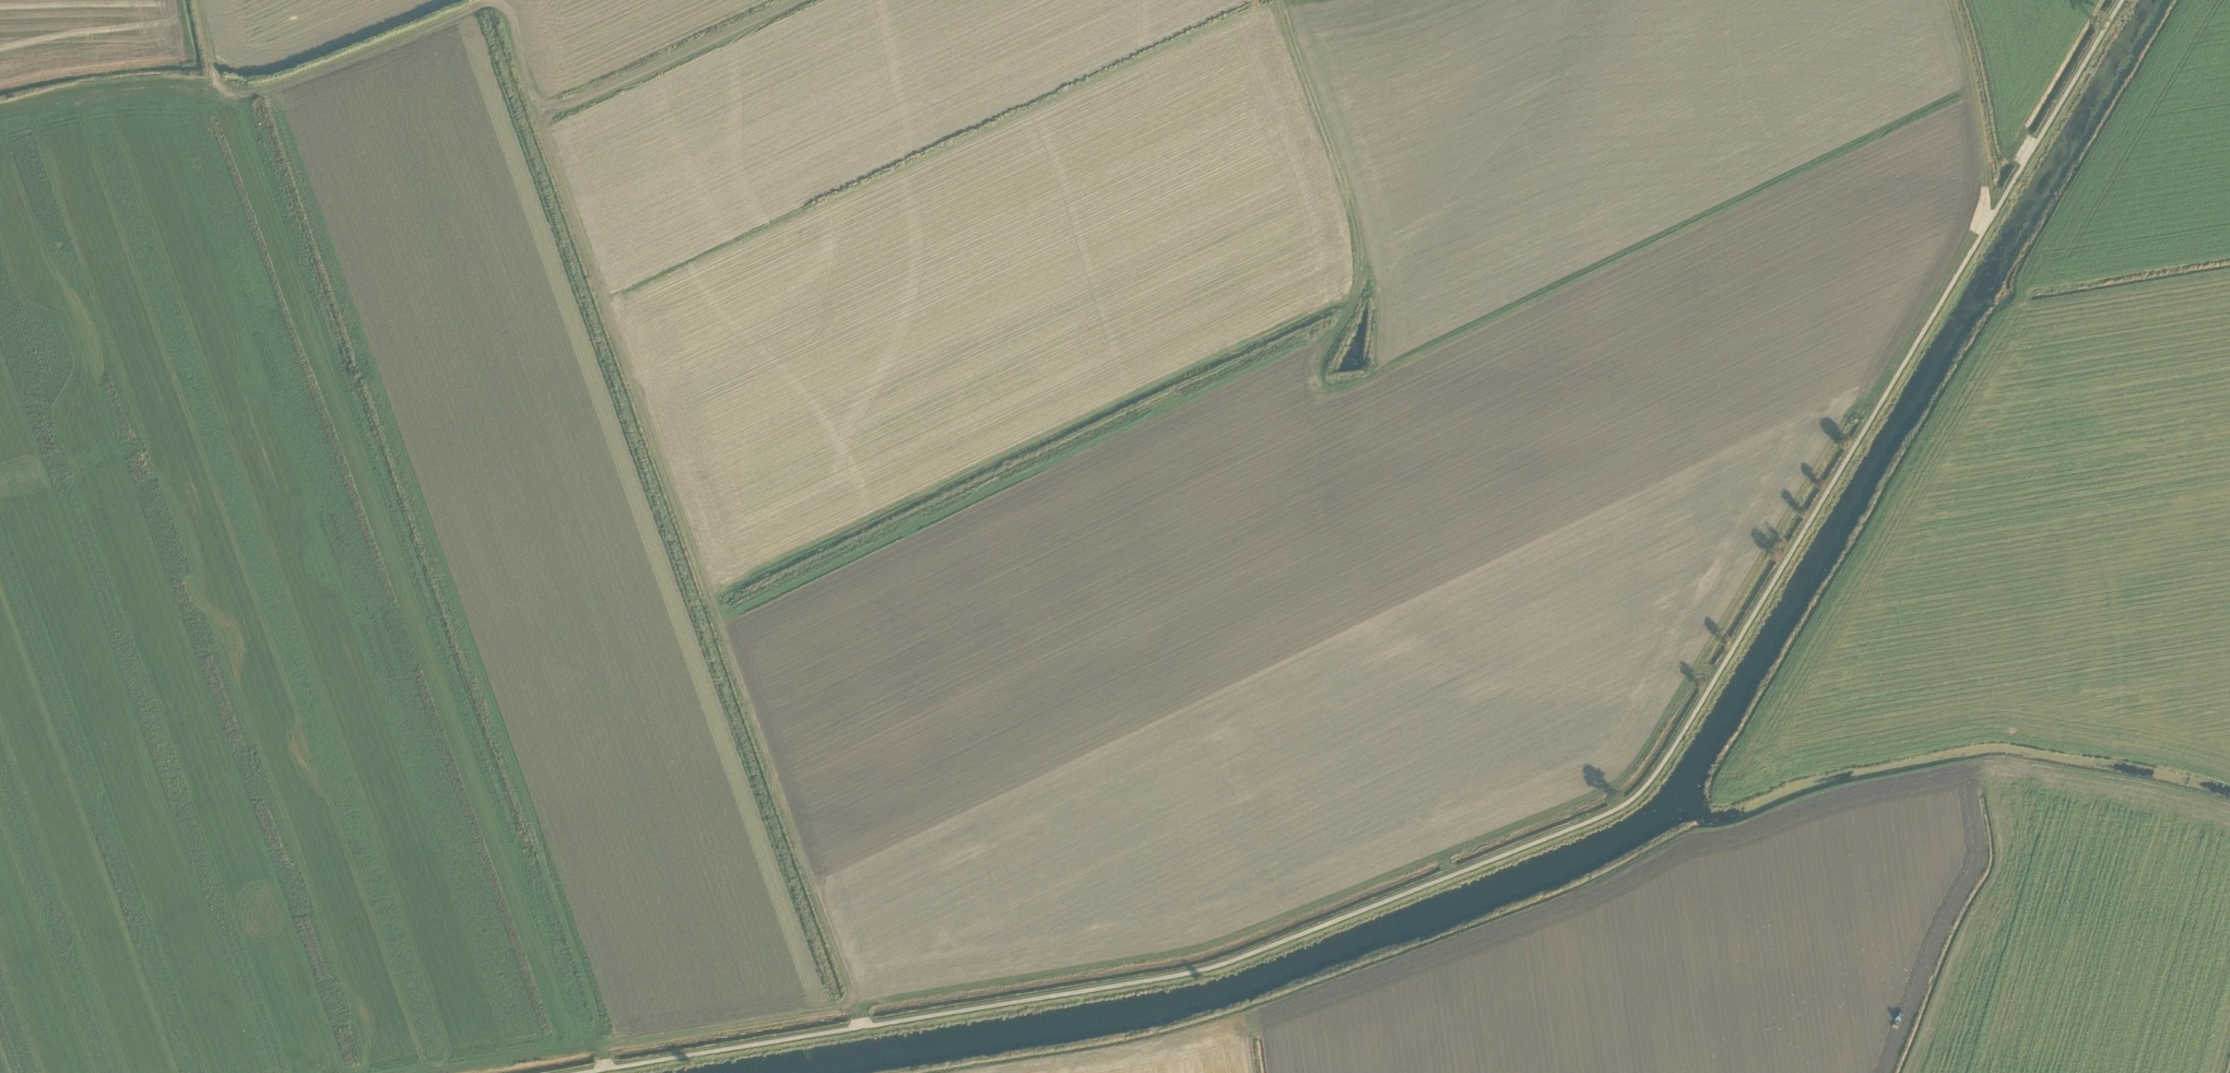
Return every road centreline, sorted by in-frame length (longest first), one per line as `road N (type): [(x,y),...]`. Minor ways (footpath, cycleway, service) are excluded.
road 1 (track): [(197,0),(212,75),(258,88),(480,4),(499,10),(715,614)]
road 2 (track): [(1275,0),(1362,253),(1361,295),(1321,376),(1326,387),(1371,381),(1378,285)]
road 3 (track): [(537,118),(793,0)]
road 4 (track): [(1948,0),(1973,84),(1988,223)]

